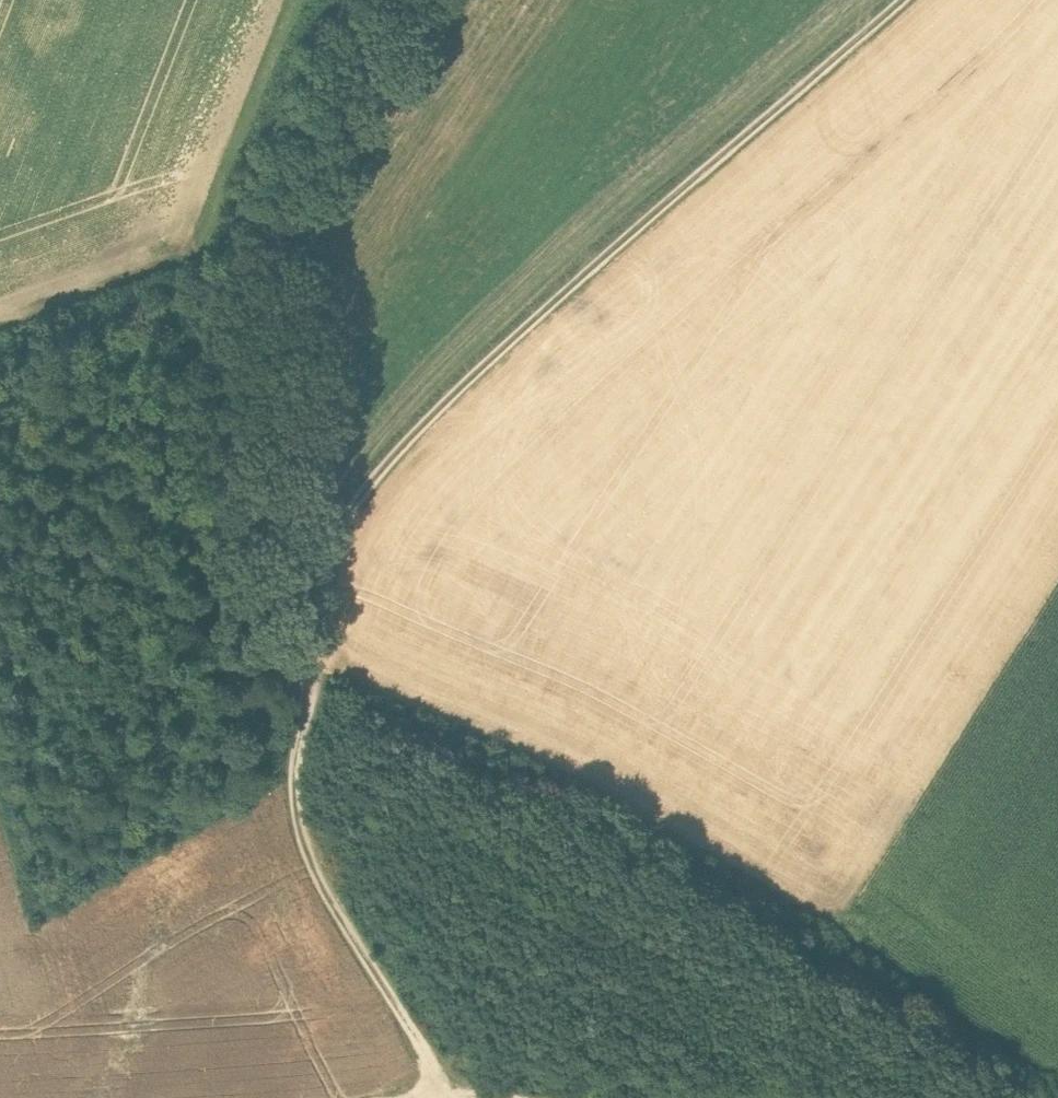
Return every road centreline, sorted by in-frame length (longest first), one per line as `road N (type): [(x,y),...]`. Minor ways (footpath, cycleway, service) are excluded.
road 1 (track): [(306,665),(337,535),(387,461),(578,280),(904,0)]
road 2 (track): [(445,1097),(305,844),(296,763),(306,665)]
road 3 (track): [(0,499),(237,642),(306,665)]

